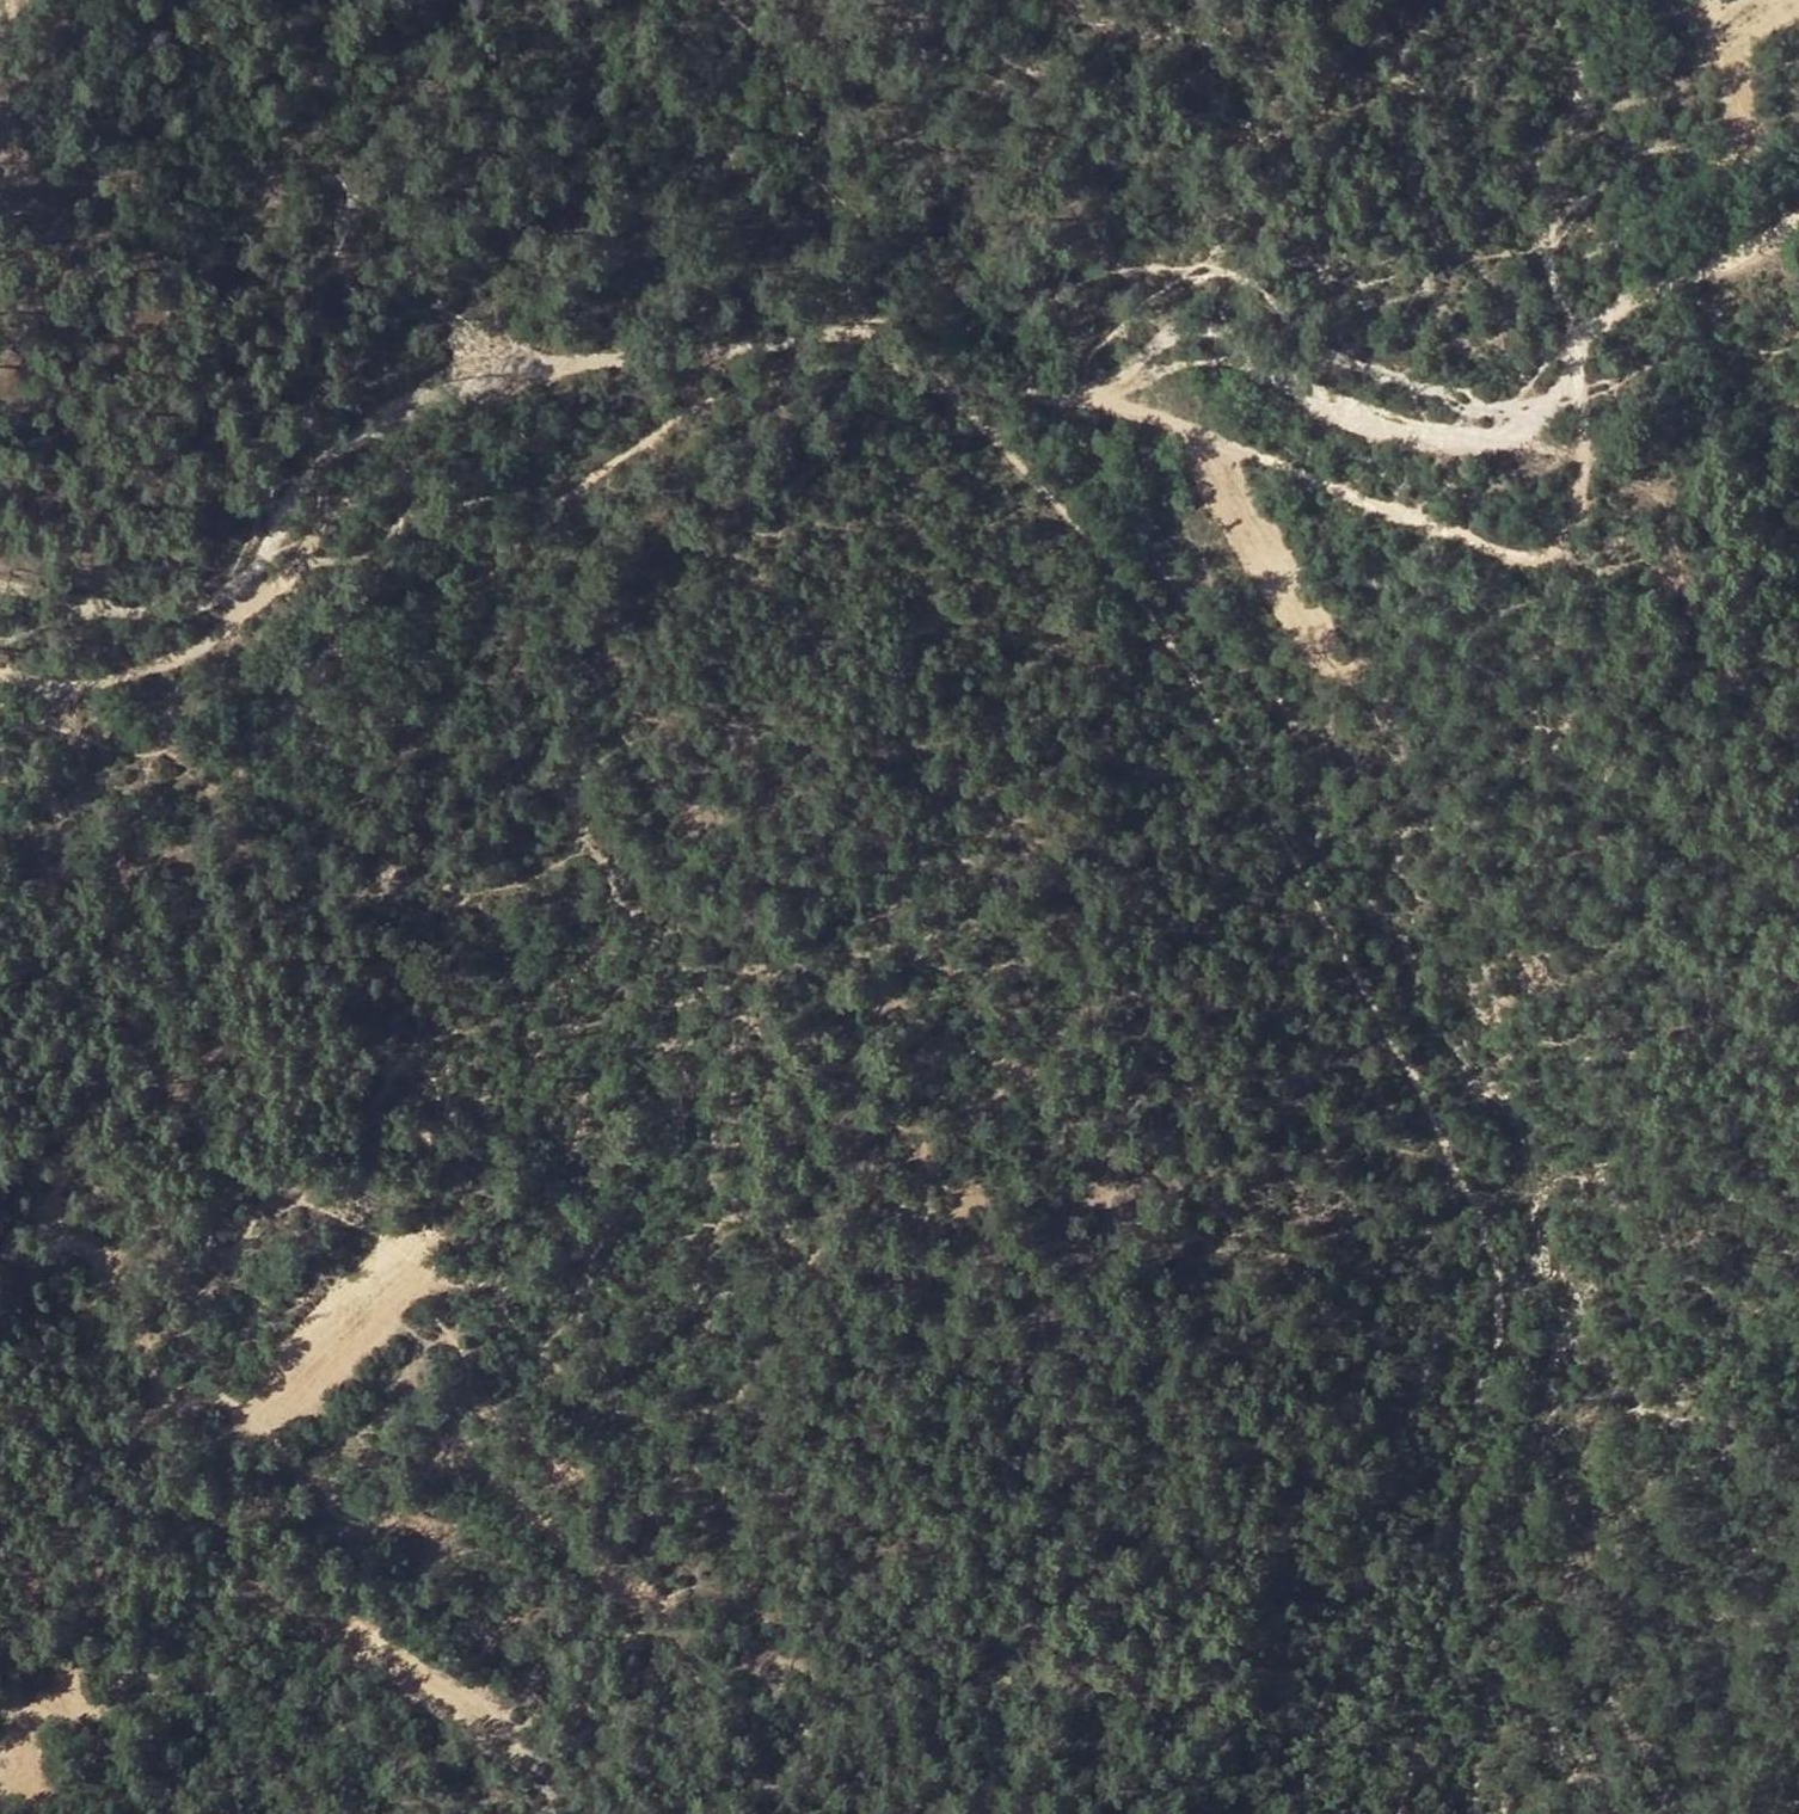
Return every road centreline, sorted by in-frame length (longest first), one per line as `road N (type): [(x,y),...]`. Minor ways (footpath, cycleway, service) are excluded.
road 1 (track): [(0,573),(118,605),(245,588),(347,437),(539,358),(883,334),(1007,395),(1110,373),(1187,324),(1324,392),(1463,442),(1520,427),(1609,305),(1798,236)]

